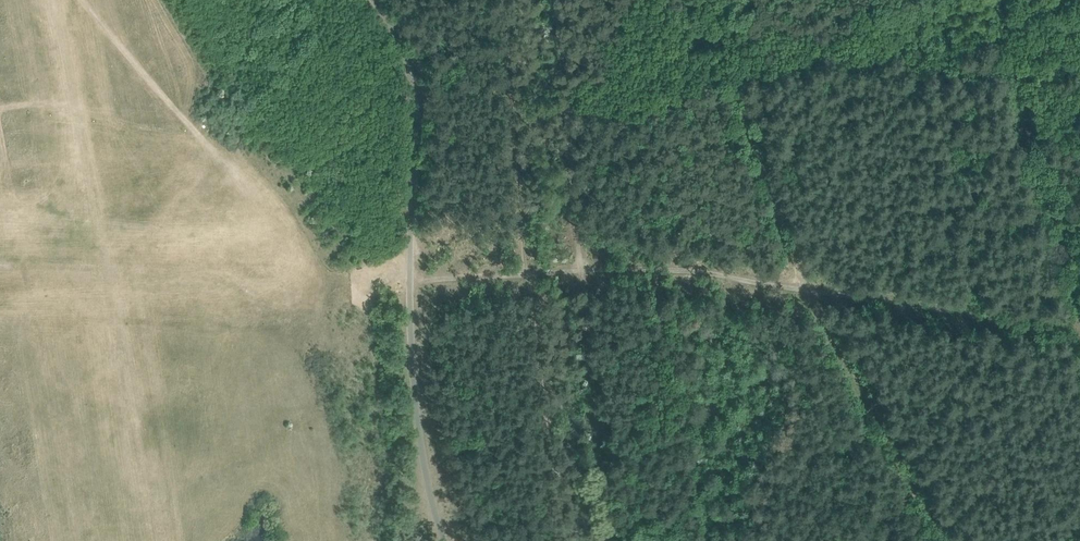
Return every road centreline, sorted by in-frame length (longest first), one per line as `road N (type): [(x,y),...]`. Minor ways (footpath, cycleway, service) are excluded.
road 1 (track): [(1079,325),(707,271),(413,269)]
road 2 (track): [(579,267),(595,540)]

